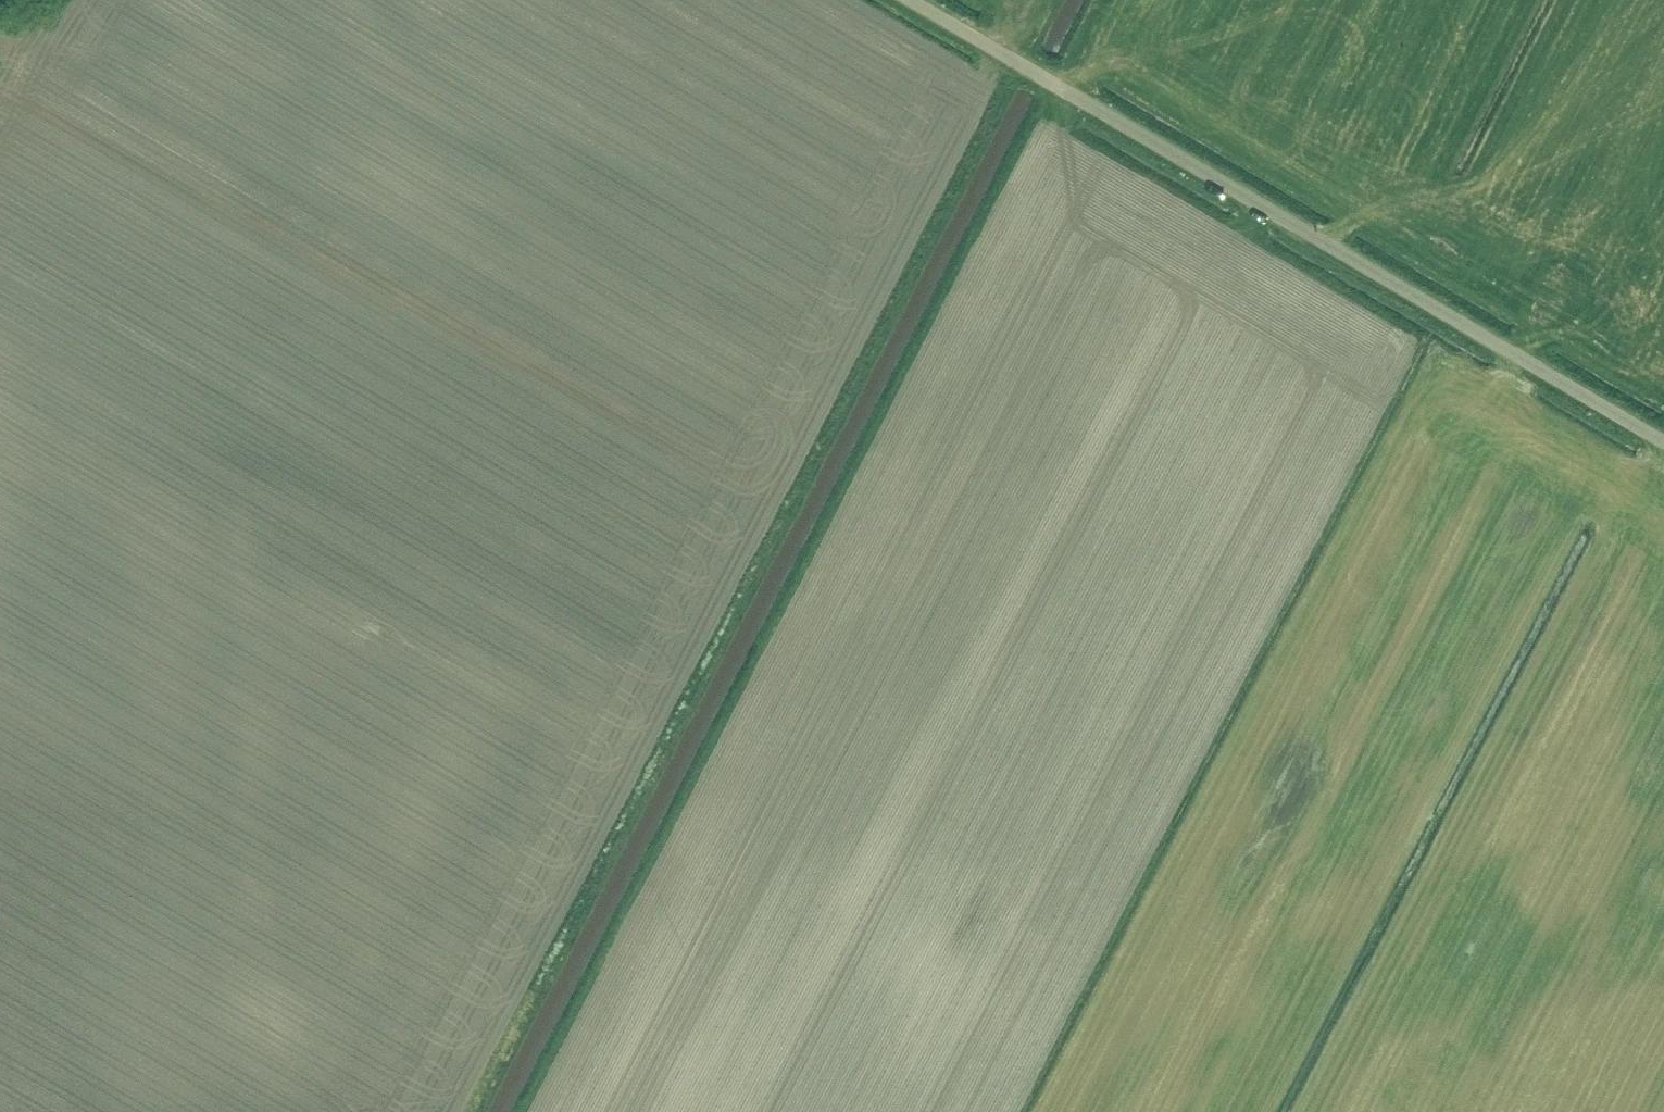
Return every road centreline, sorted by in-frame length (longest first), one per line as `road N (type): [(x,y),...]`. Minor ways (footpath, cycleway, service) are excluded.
road 1 (unclassified): [(1663,439),(915,0)]

